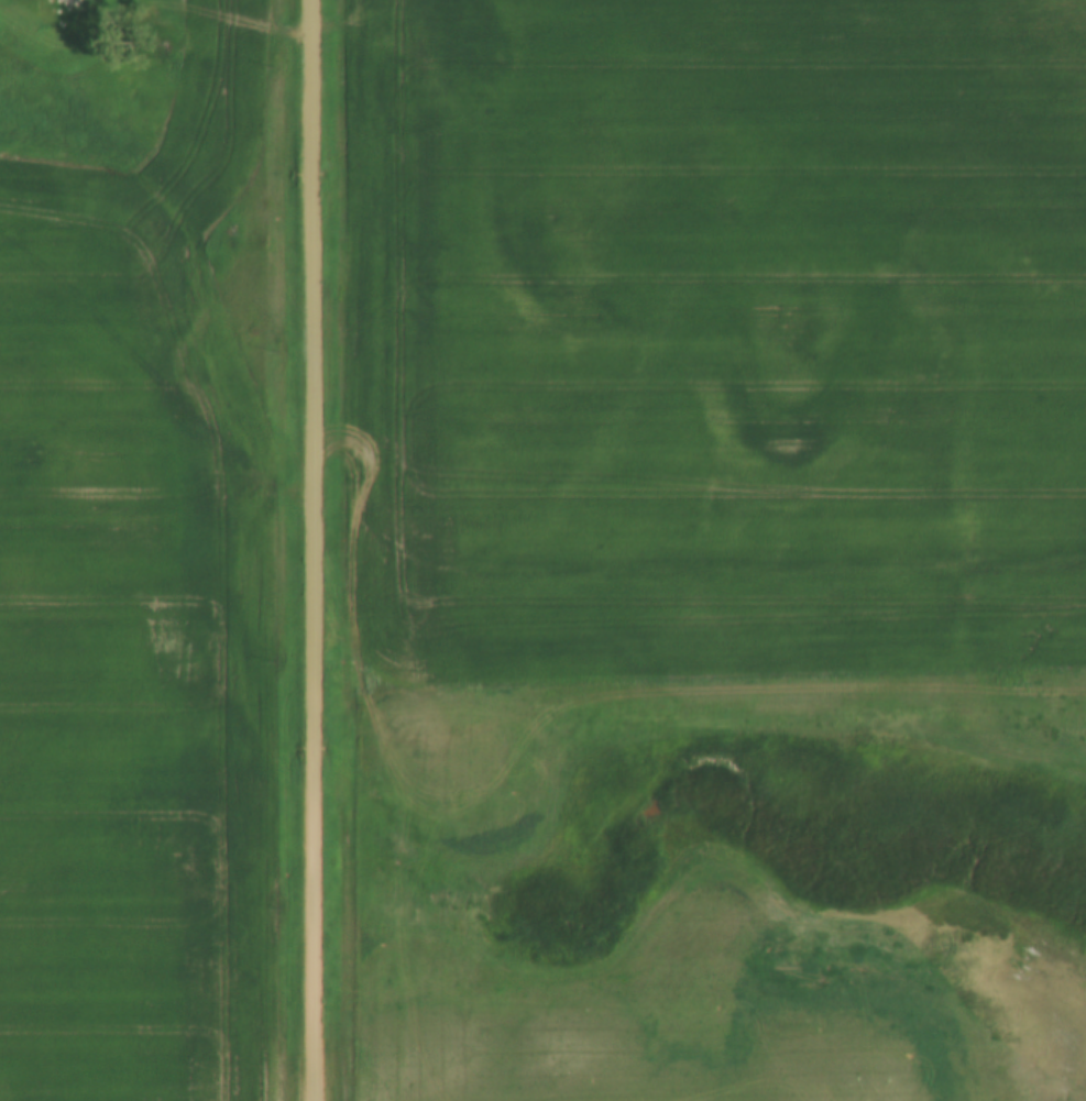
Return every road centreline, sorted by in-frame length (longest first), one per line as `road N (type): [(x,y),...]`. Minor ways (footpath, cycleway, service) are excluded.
road 1 (tertiary): [(312,1100),(314,0)]

